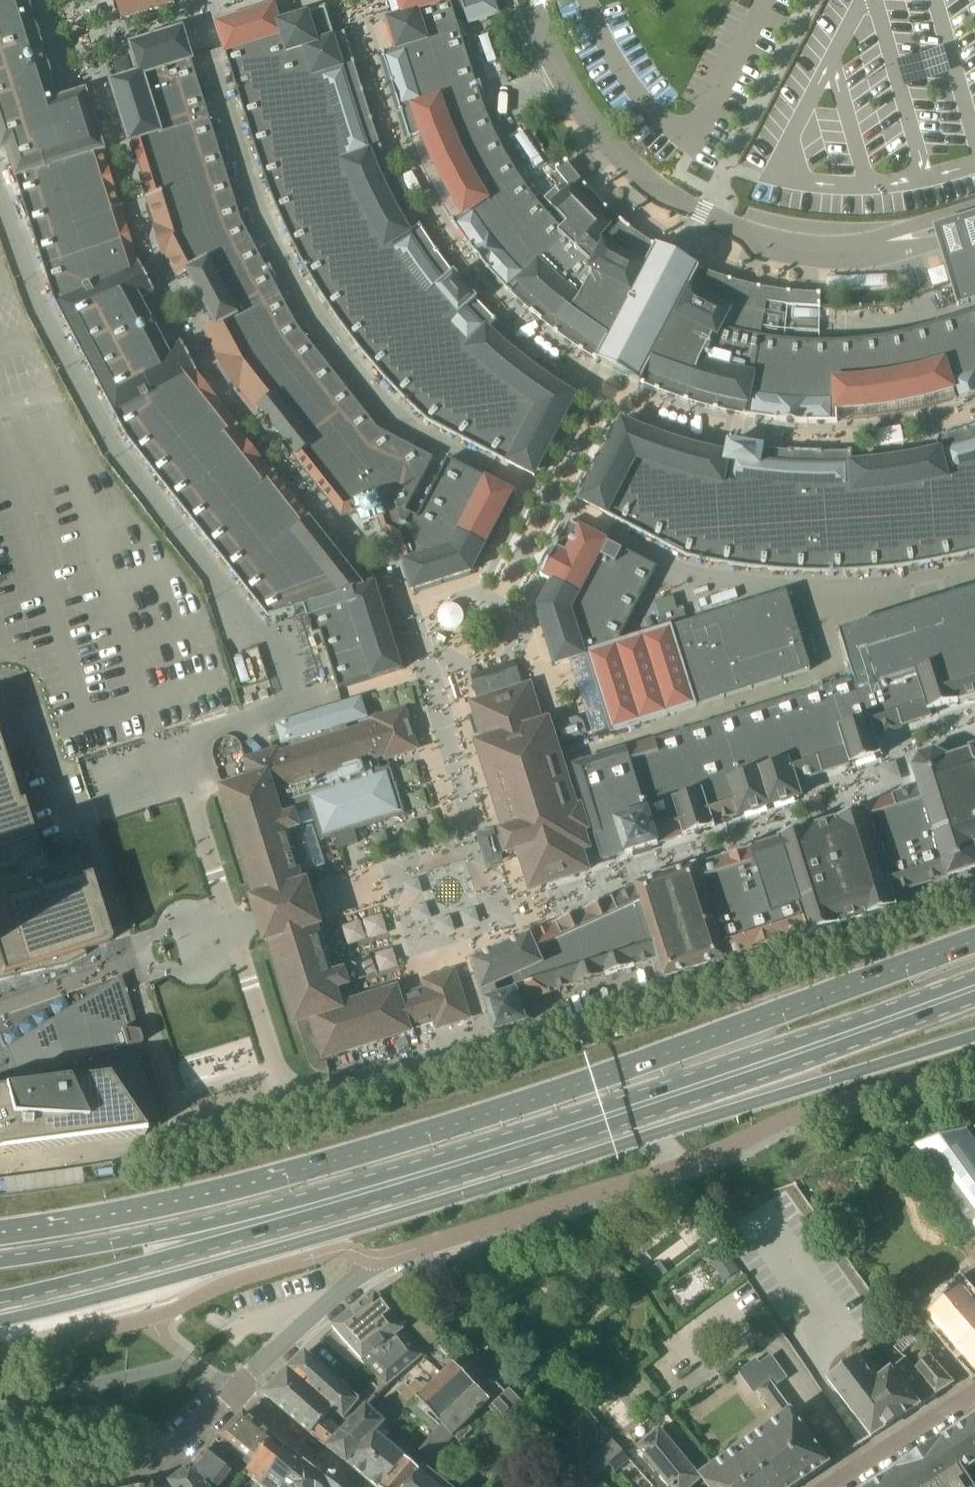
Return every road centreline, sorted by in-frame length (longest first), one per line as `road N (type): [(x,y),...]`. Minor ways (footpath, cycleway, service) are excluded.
road 1 (secondary): [(974,940),(463,1122),(187,1198),(0,1234)]
road 2 (secondary): [(0,1321),(285,1247),(974,1035)]
road 3 (primary): [(237,1228),(559,1133),(974,985)]
road 4 (unclassified): [(377,1259),(616,1187),(792,1117),(974,1060)]
road 5 (unclassified): [(0,680),(22,688),(32,704),(52,772),(87,831),(183,1139),(234,1122)]
road 6 (primary): [(0,1297),(237,1228)]
road 7 (primary): [(237,1228),(0,1261)]
road 8 (residential): [(232,1384),(377,1259)]
road 9 (residential): [(974,1388),(829,1486)]
road 10 (residential): [(356,1486),(232,1384)]
road 11 (residential): [(153,1462),(28,1486)]

